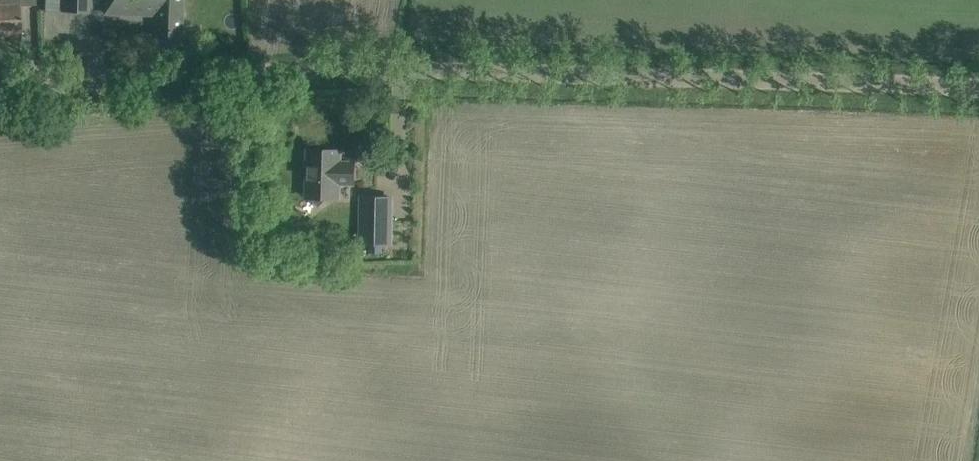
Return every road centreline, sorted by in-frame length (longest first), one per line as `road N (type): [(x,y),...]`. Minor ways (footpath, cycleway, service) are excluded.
road 1 (unclassified): [(978,84),(372,67),(0,89)]

